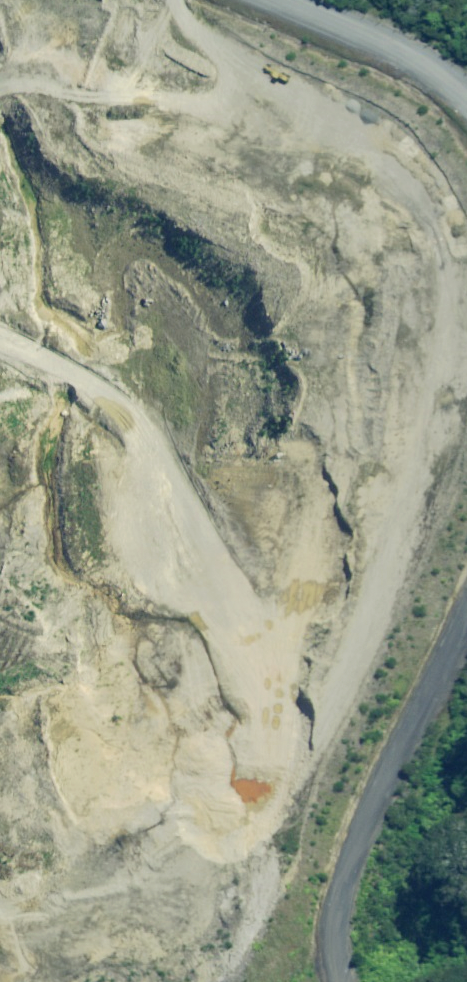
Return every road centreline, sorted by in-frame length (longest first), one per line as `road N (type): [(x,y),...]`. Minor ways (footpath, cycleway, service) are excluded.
road 1 (track): [(178,0),(213,45),(362,123),(411,170),(437,237),(452,325),(426,458),(382,594),(306,766),(138,858),(31,895)]
road 2 (track): [(466,594),(351,864),(336,927),(340,981)]
road 3 (track): [(277,0),(394,49),(466,99)]
road 4 (track): [(0,335),(141,424),(160,461)]

